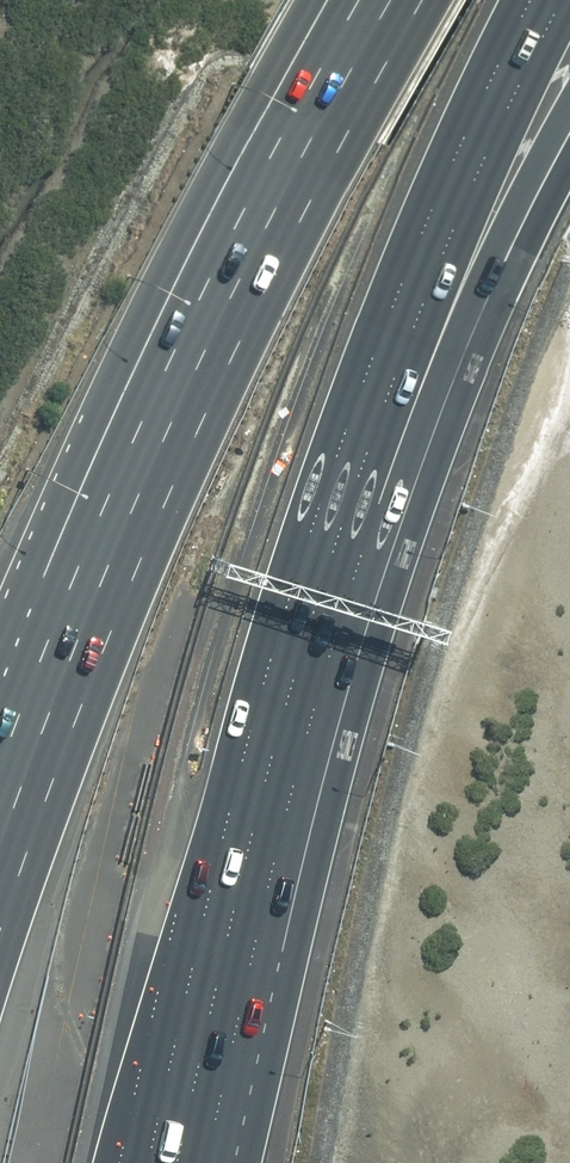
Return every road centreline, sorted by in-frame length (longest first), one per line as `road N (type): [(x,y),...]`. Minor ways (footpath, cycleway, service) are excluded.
road 1 (motorway): [(23,869),(137,575),(243,335),(421,0)]
road 2 (motorway): [(23,869),(158,293),(312,0)]
road 3 (motorway): [(329,494),(260,706),(151,1162)]
road 4 (motorway): [(529,0),(405,275),(329,494)]
road 5 (motorway): [(569,102),(433,345),(329,494)]

